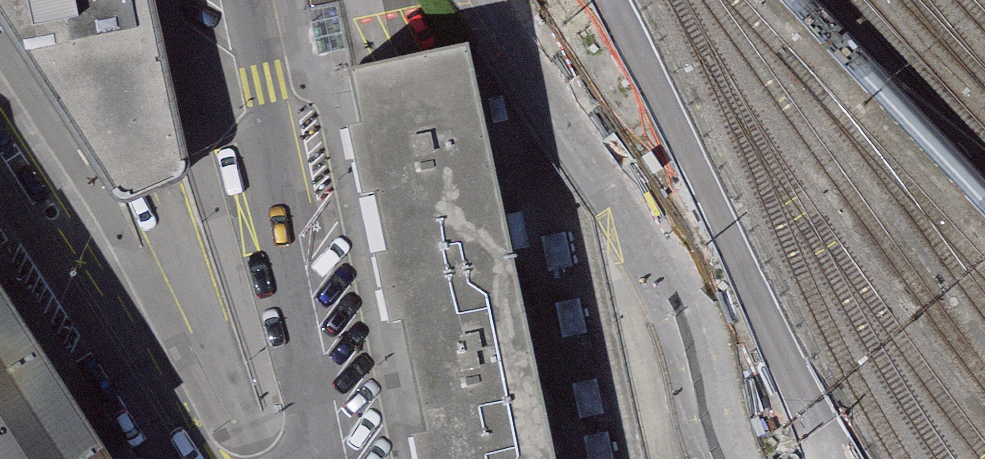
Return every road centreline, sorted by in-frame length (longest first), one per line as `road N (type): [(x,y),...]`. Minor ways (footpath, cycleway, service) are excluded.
road 1 (tertiary): [(318,458),(248,0)]
road 2 (residential): [(0,169),(194,458)]
road 3 (residential): [(732,458),(691,311),(632,200)]
road 4 (unclassified): [(632,200),(627,272),(665,458)]
road 5 (residential): [(632,200),(498,0)]

